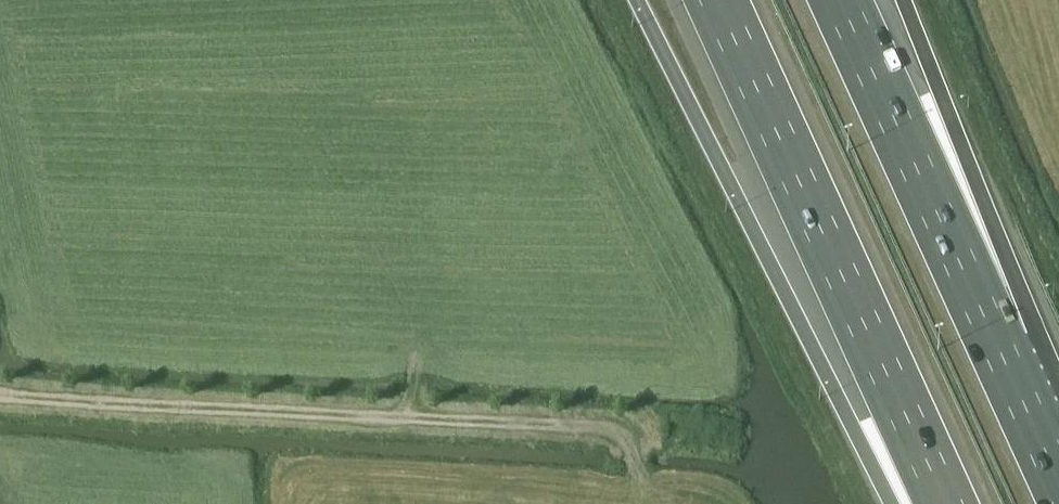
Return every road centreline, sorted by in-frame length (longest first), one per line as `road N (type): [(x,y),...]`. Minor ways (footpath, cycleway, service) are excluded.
road 1 (track): [(638,498),(610,432),(0,395)]
road 2 (motorway): [(639,0),(852,426),(903,503)]
road 3 (motorway): [(712,0),(943,503)]
road 4 (motorway): [(1001,349),(843,0)]
road 5 (motorway): [(1001,349),(965,152),(905,0)]
road 6 (motorway): [(1058,476),(1001,349)]

